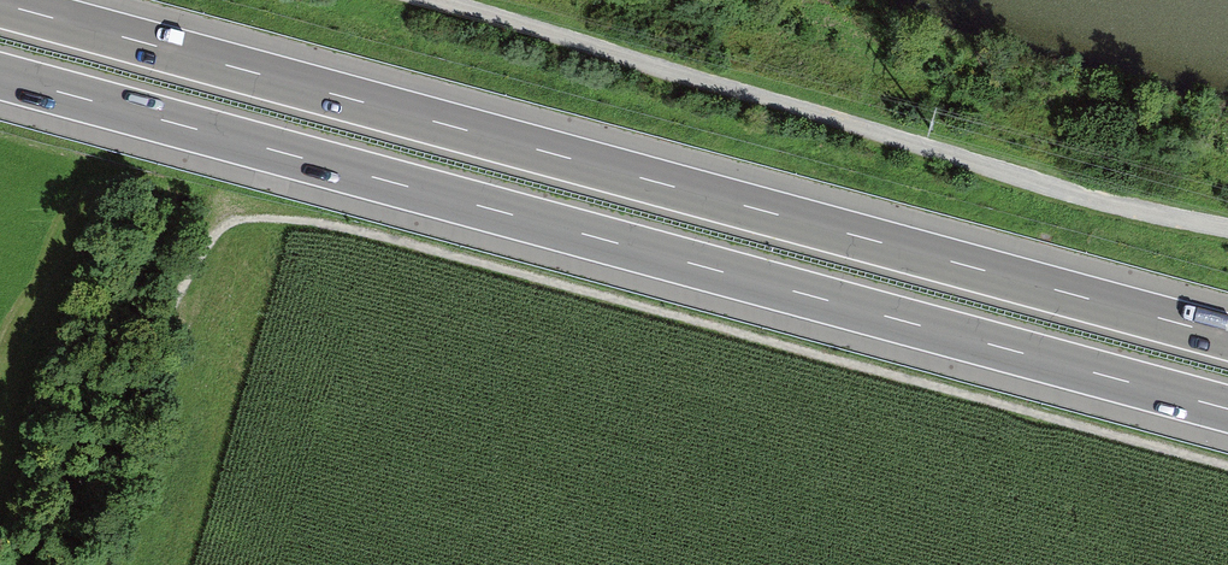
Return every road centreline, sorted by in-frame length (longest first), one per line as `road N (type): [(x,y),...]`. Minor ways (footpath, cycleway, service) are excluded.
road 1 (motorway): [(0,76),(1227,410)]
road 2 (motorway): [(1227,337),(0,5)]
road 3 (track): [(1227,227),(1064,193),(447,0)]

